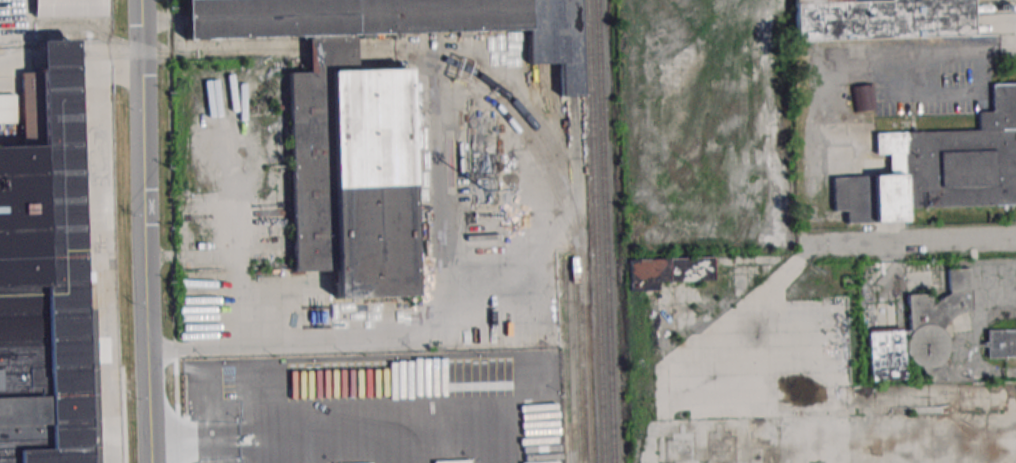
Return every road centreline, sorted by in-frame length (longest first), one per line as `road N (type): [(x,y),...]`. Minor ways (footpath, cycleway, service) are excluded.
road 1 (tertiary): [(154,462),(142,0)]

